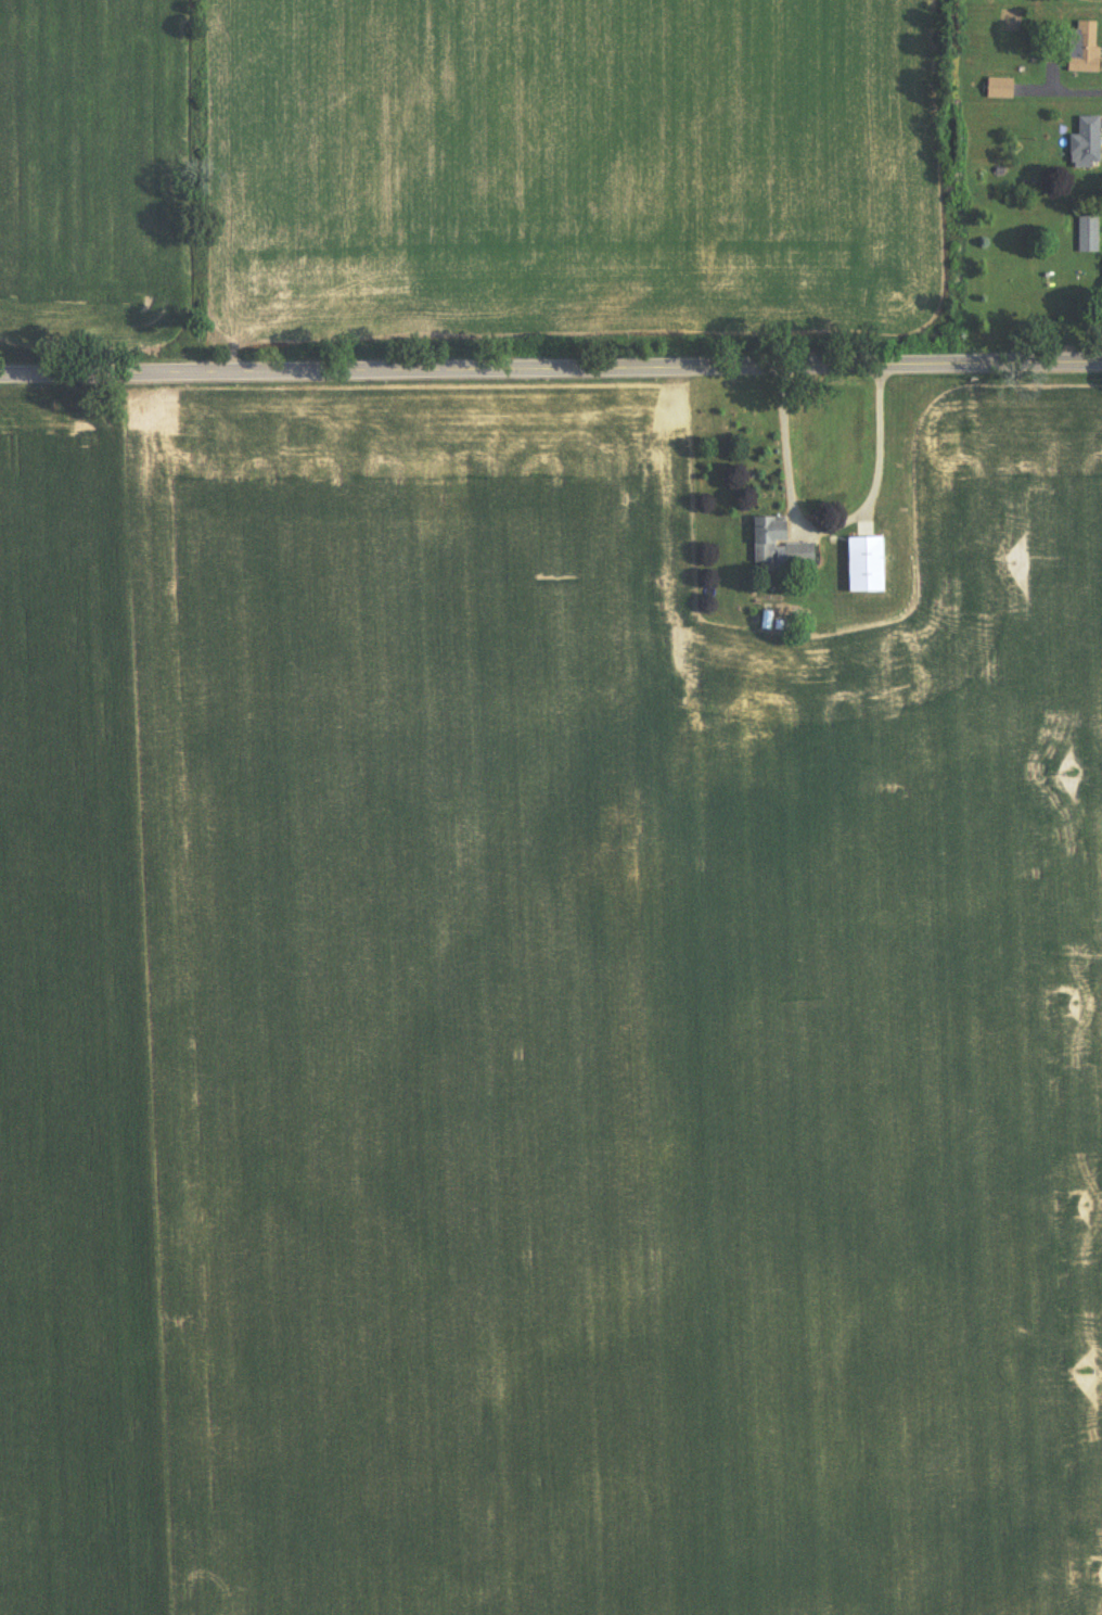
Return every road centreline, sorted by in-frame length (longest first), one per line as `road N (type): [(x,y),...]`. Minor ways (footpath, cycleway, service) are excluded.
road 1 (tertiary): [(0,359),(882,346),(1101,360)]

